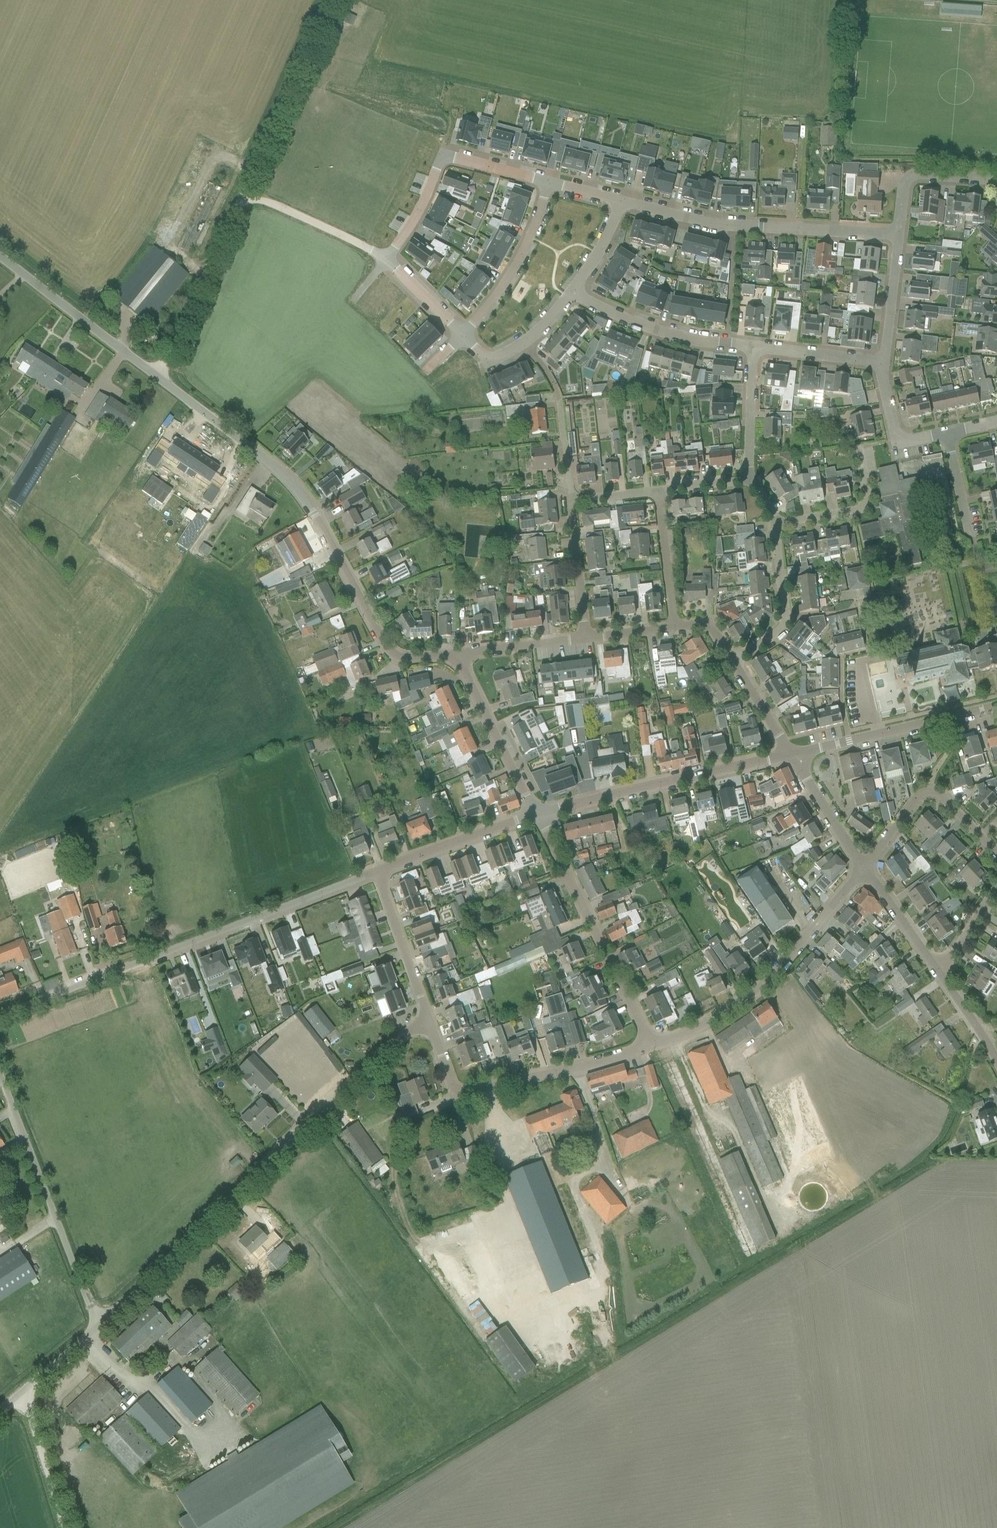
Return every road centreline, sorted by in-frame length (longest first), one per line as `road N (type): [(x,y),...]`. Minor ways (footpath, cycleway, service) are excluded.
road 1 (unclassified): [(99,1324),(426,1018)]
road 2 (unclassified): [(313,514),(287,479),(0,259)]
road 3 (residential): [(56,994),(377,871)]
road 4 (residential): [(863,868),(764,981),(708,1023),(651,1045)]
road 5 (residential): [(897,233),(714,225),(622,200)]
road 6 (residential): [(651,1045),(575,1068),(457,1088),(426,1018)]
road 7 (unclassified): [(99,1324),(0,1078)]
road 8 (residential): [(535,815),(792,755)]
road 9 (residential): [(651,1045),(535,815)]
road 10 (residential): [(385,256),(442,156),(549,182)]
road 11 (residential): [(456,654),(393,652),(313,514)]
road 12 (track): [(244,192),(331,0)]
road 13 (residential): [(792,755),(996,707)]
road 14 (residential): [(996,853),(931,791),(863,868)]
road 15 (residential): [(753,348),(686,339),(572,294)]
road 16 (residential): [(460,337),(511,273),(549,182)]
road 17 (residential): [(535,815),(456,654)]
road 18 (residential): [(569,502),(557,395),(525,344)]
road 19 (residential): [(377,871),(535,815)]
road 20 (residential): [(732,665),(784,624),(776,525)]
road 21 (residential): [(426,1018),(377,871)]
road 22 (unclassified): [(385,256),(244,192)]
road 23 (residential): [(776,525),(866,506),(858,448)]
road 24 (residential): [(897,233),(903,189),(913,178),(996,183)]
road 25 (track): [(22,1392),(63,1527)]
road 26 (residential): [(585,638),(569,502)]
road 27 (residential): [(673,628),(657,492)]
road 28 (residential): [(863,868),(792,755)]
road 29 (residential): [(750,480),(753,348)]
road 30 (unclassified): [(0,1410),(99,1324)]
road 31 (residential): [(883,362),(753,348)]
road 32 (residential): [(585,638),(456,654)]
road 33 (residential): [(883,362),(897,233)]
road 34 (residential): [(939,973),(863,868)]
road 35 (residential): [(946,433),(907,441),(894,434),(883,362)]
road 36 (residential): [(980,555),(946,433)]

